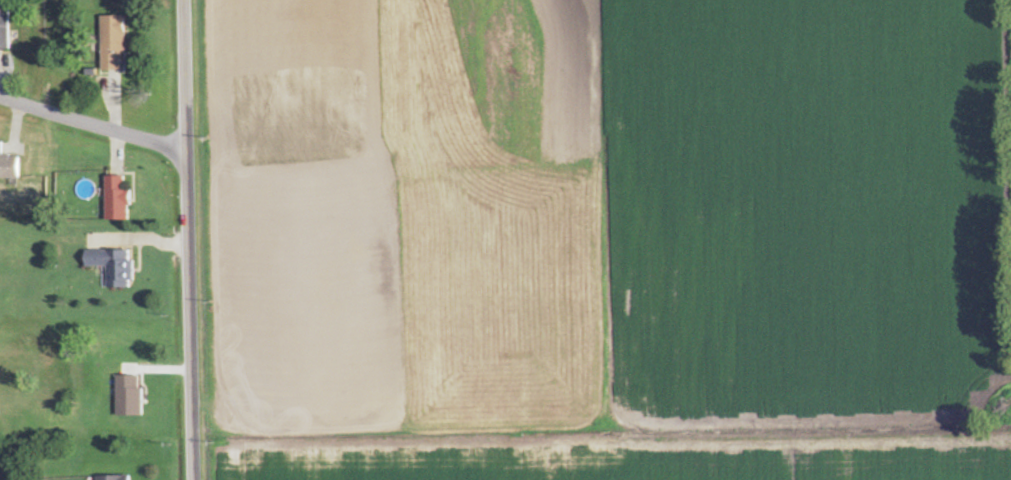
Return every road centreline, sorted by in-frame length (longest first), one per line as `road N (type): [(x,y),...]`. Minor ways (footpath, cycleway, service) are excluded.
road 1 (tertiary): [(192,479),(183,0)]
road 2 (residential): [(186,149),(0,95)]

